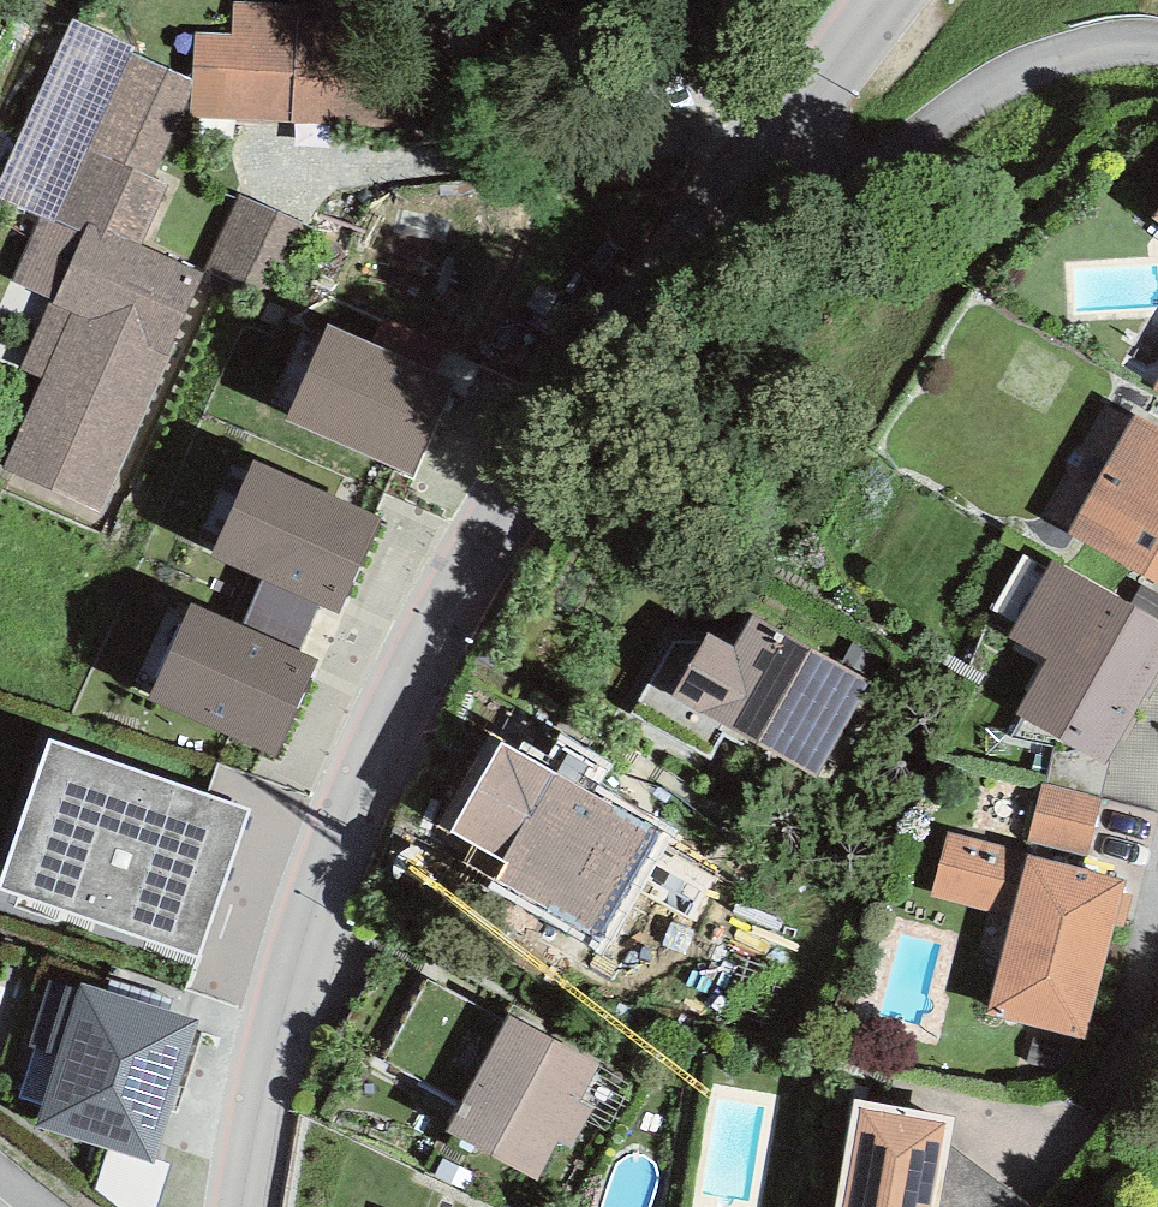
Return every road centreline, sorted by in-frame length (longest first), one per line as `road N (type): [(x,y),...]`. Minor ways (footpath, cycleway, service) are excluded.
road 1 (tertiary): [(690,260),(508,513),(415,663),(326,859),(272,1066),(247,1206)]
road 2 (residential): [(690,260),(1073,52),(1135,43),(1157,50)]
road 3 (tertiary): [(883,0),(690,260)]
road 4 (residential): [(1157,911),(1132,1016),(1044,1156)]

